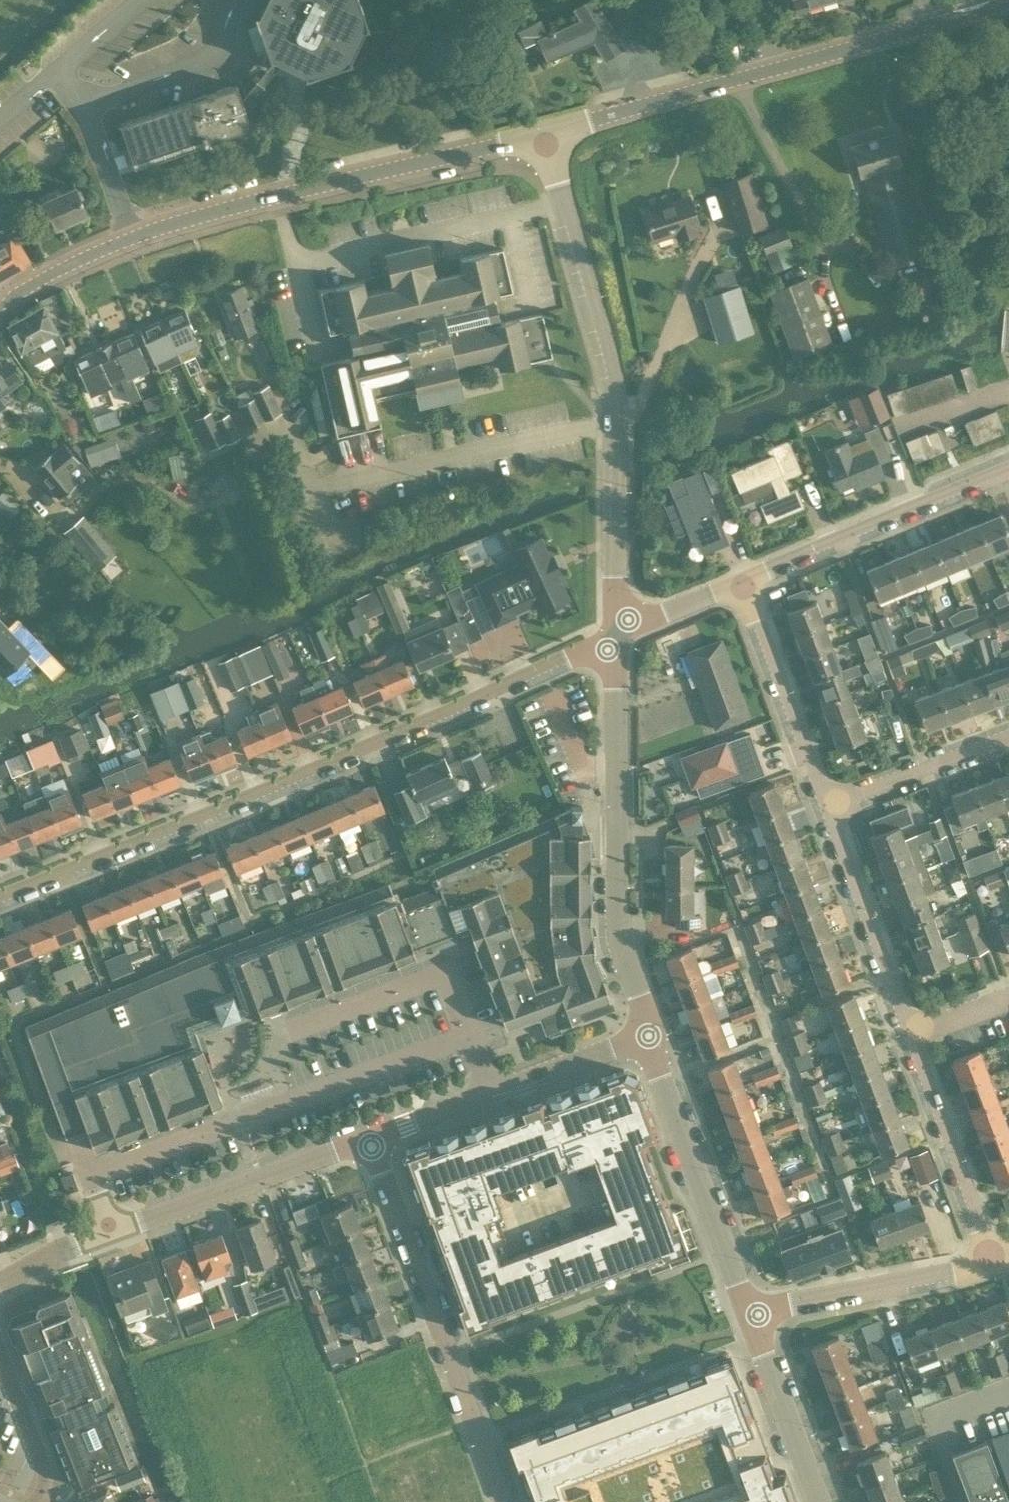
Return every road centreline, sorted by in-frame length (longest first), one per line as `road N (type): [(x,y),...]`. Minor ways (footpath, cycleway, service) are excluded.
road 1 (residential): [(615,636),(0,895)]
road 2 (secondary): [(0,307),(134,237),(201,215),(543,135)]
road 3 (secondary): [(543,135),(1008,2)]
road 4 (residential): [(647,1038),(618,935),(615,636)]
road 5 (residential): [(0,1283),(70,1246),(368,1140)]
road 6 (residential): [(501,1501),(368,1140)]
road 7 (residential): [(616,422),(615,380),(543,135)]
road 8 (residential): [(368,1140),(647,1038)]
road 9 (residential): [(738,582),(1008,468)]
road 10 (residential): [(748,1311),(647,1038)]
road 11 (residential): [(344,481),(616,422)]
road 12 (residential): [(748,1311),(992,1263)]
road 13 (residential): [(992,1263),(910,1032)]
road 14 (residential): [(827,806),(738,582)]
road 15 (residential): [(910,1032),(827,806)]
road 16 (residential): [(615,636),(616,422)]
road 17 (residential): [(819,1501),(748,1311)]
road 18 (residential): [(827,806),(1008,737)]
road 19 (residential): [(0,1355),(45,1467),(45,1500)]
road 20 (residential): [(615,636),(738,582)]

